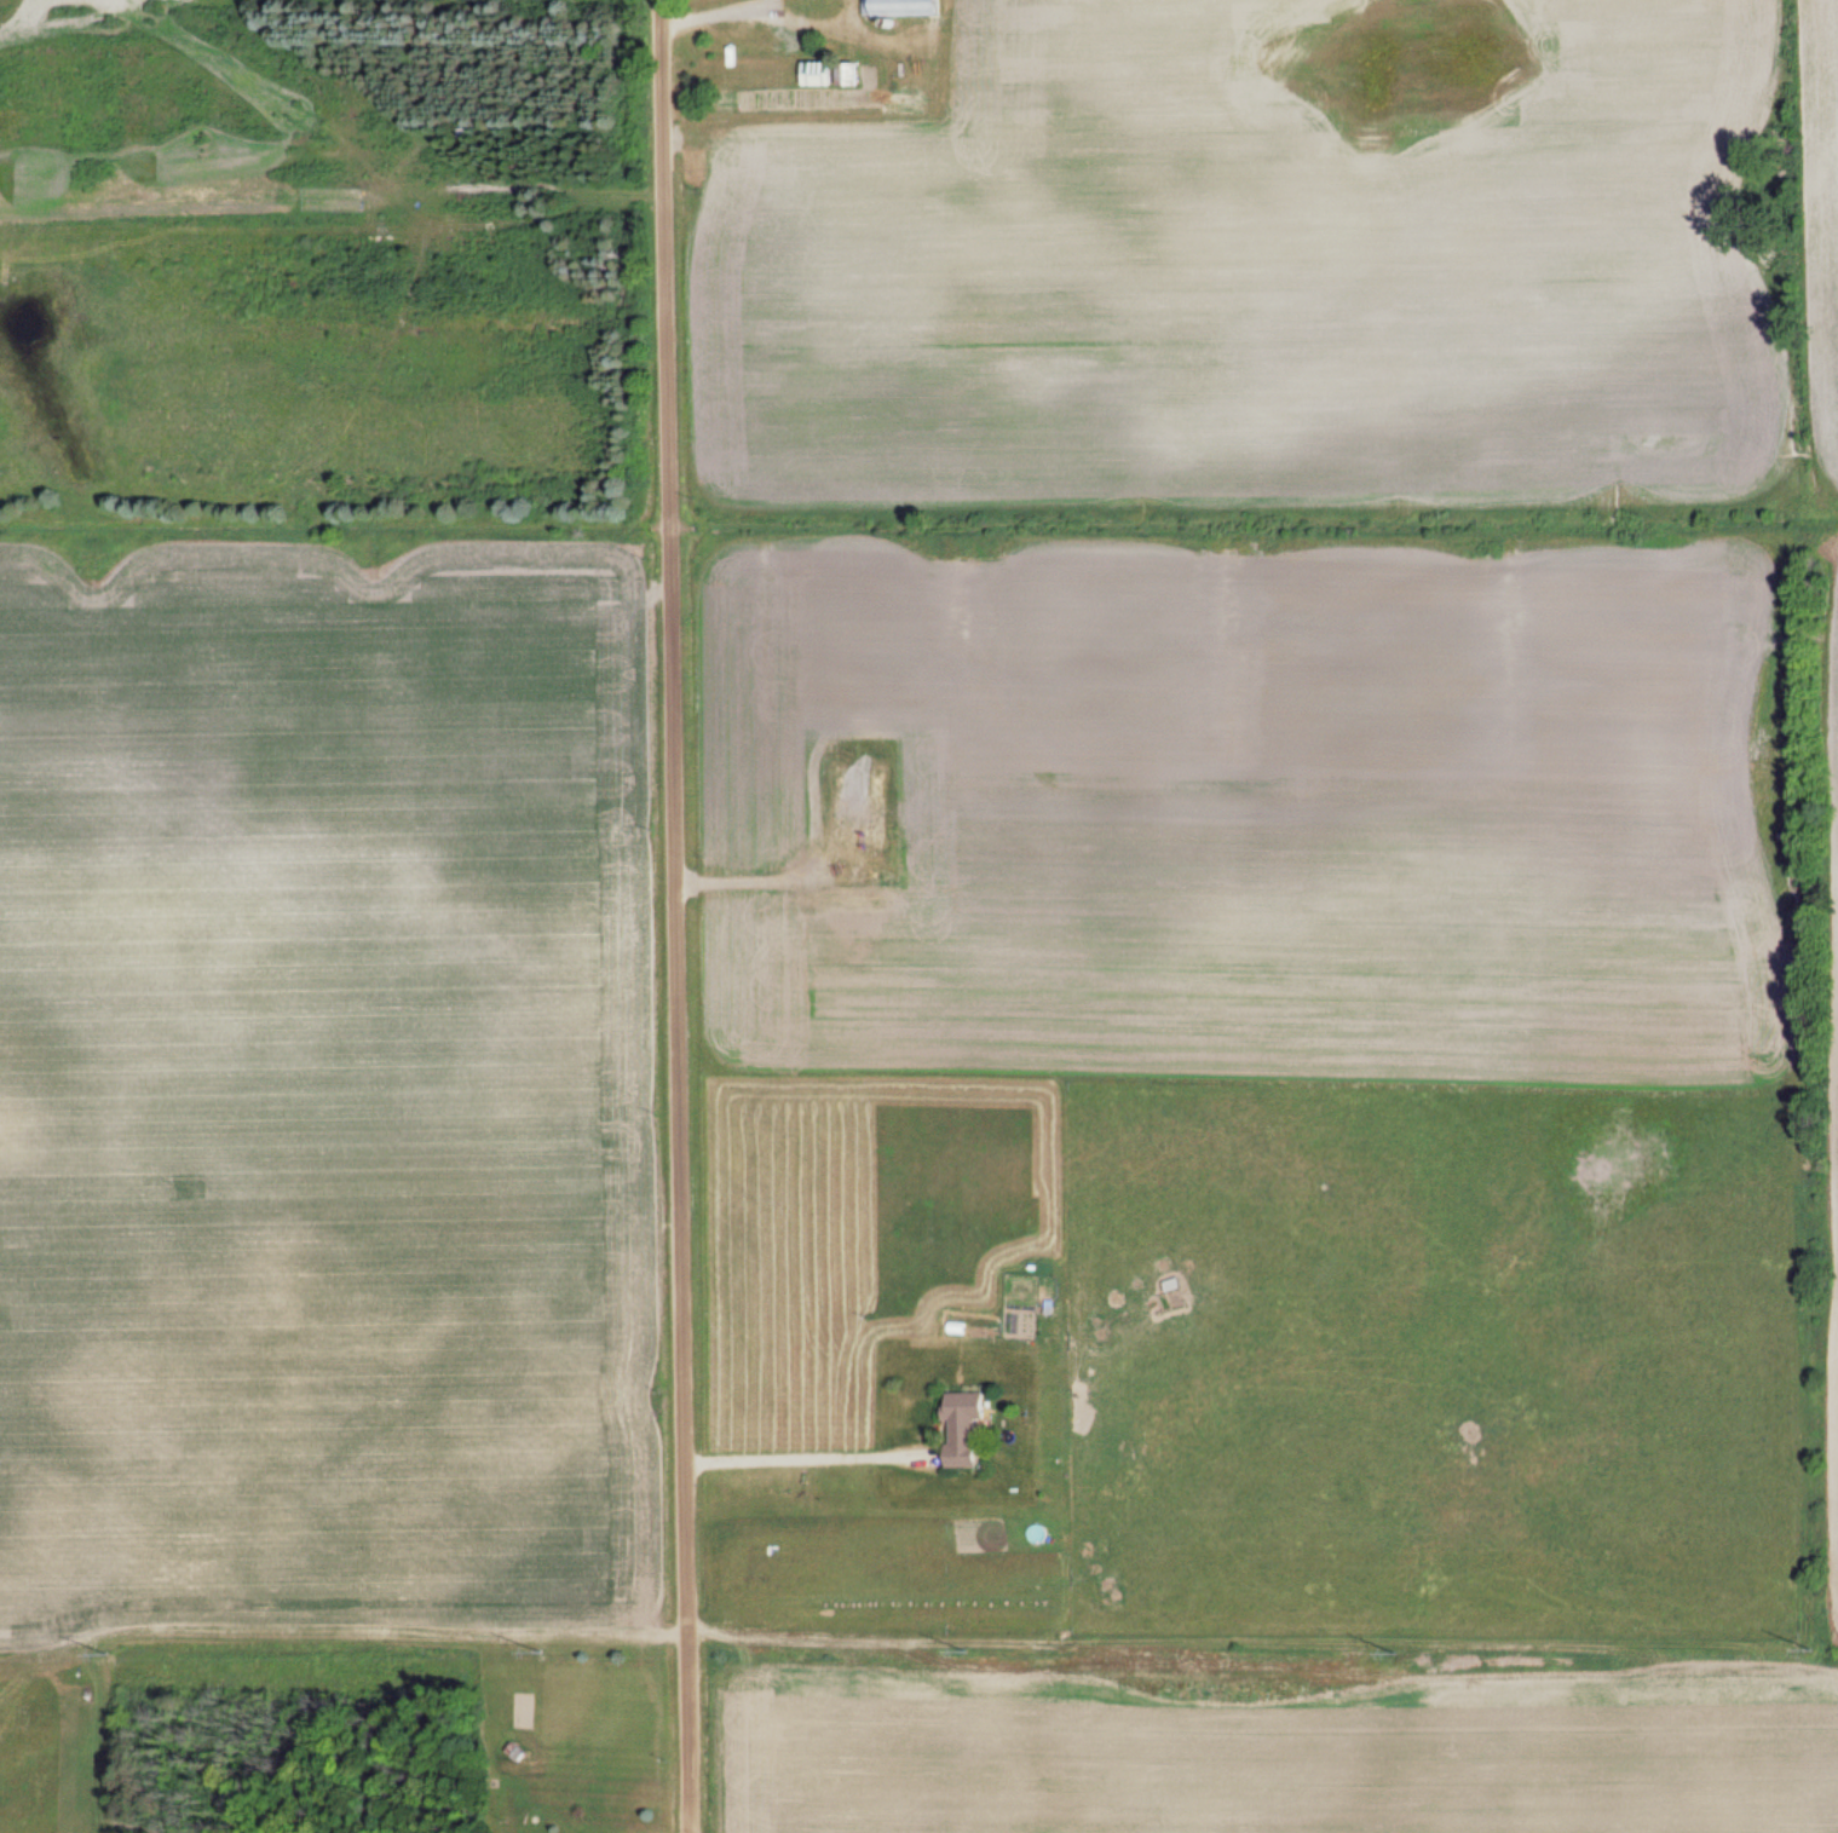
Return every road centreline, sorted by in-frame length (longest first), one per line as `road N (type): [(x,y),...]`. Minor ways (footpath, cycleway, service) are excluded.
road 1 (residential): [(691,1832),(659,0)]

